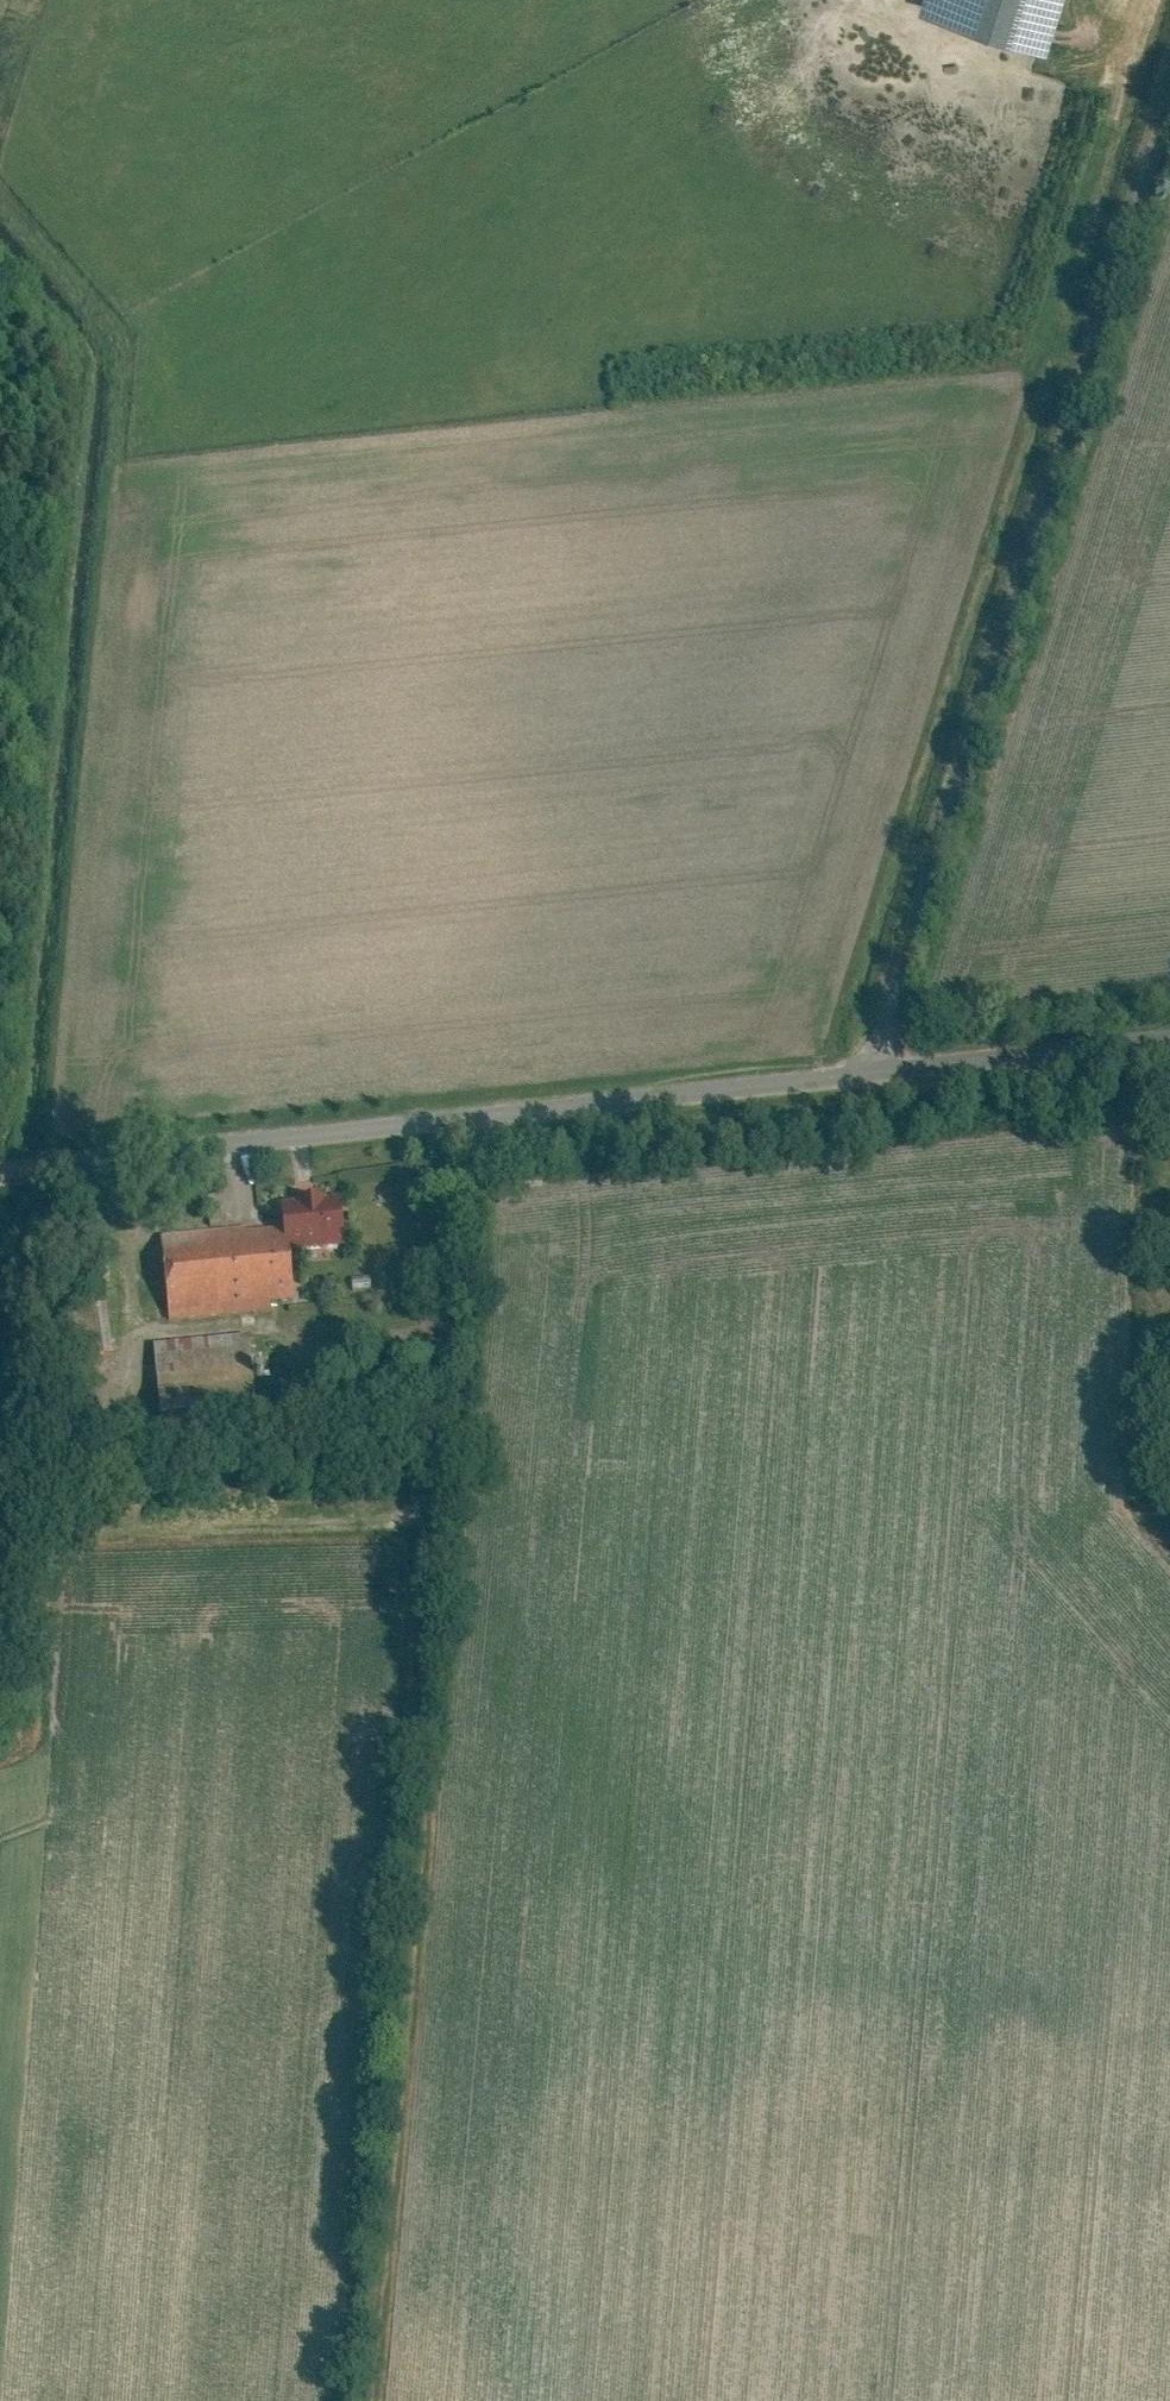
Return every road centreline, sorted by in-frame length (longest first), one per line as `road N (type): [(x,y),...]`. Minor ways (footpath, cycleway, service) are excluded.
road 1 (unclassified): [(855,1085),(1169,93)]
road 2 (unclassified): [(0,1181),(855,1085)]
road 3 (unclassified): [(855,1085),(1169,1049)]

